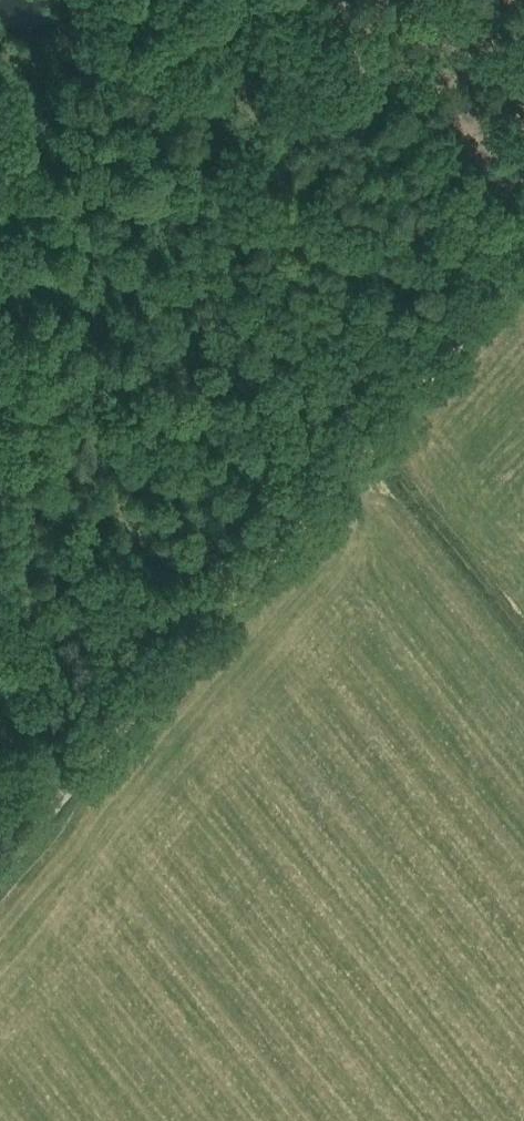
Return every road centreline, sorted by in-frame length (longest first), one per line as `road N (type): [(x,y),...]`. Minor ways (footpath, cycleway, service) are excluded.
road 1 (track): [(523,261),(0,852)]

